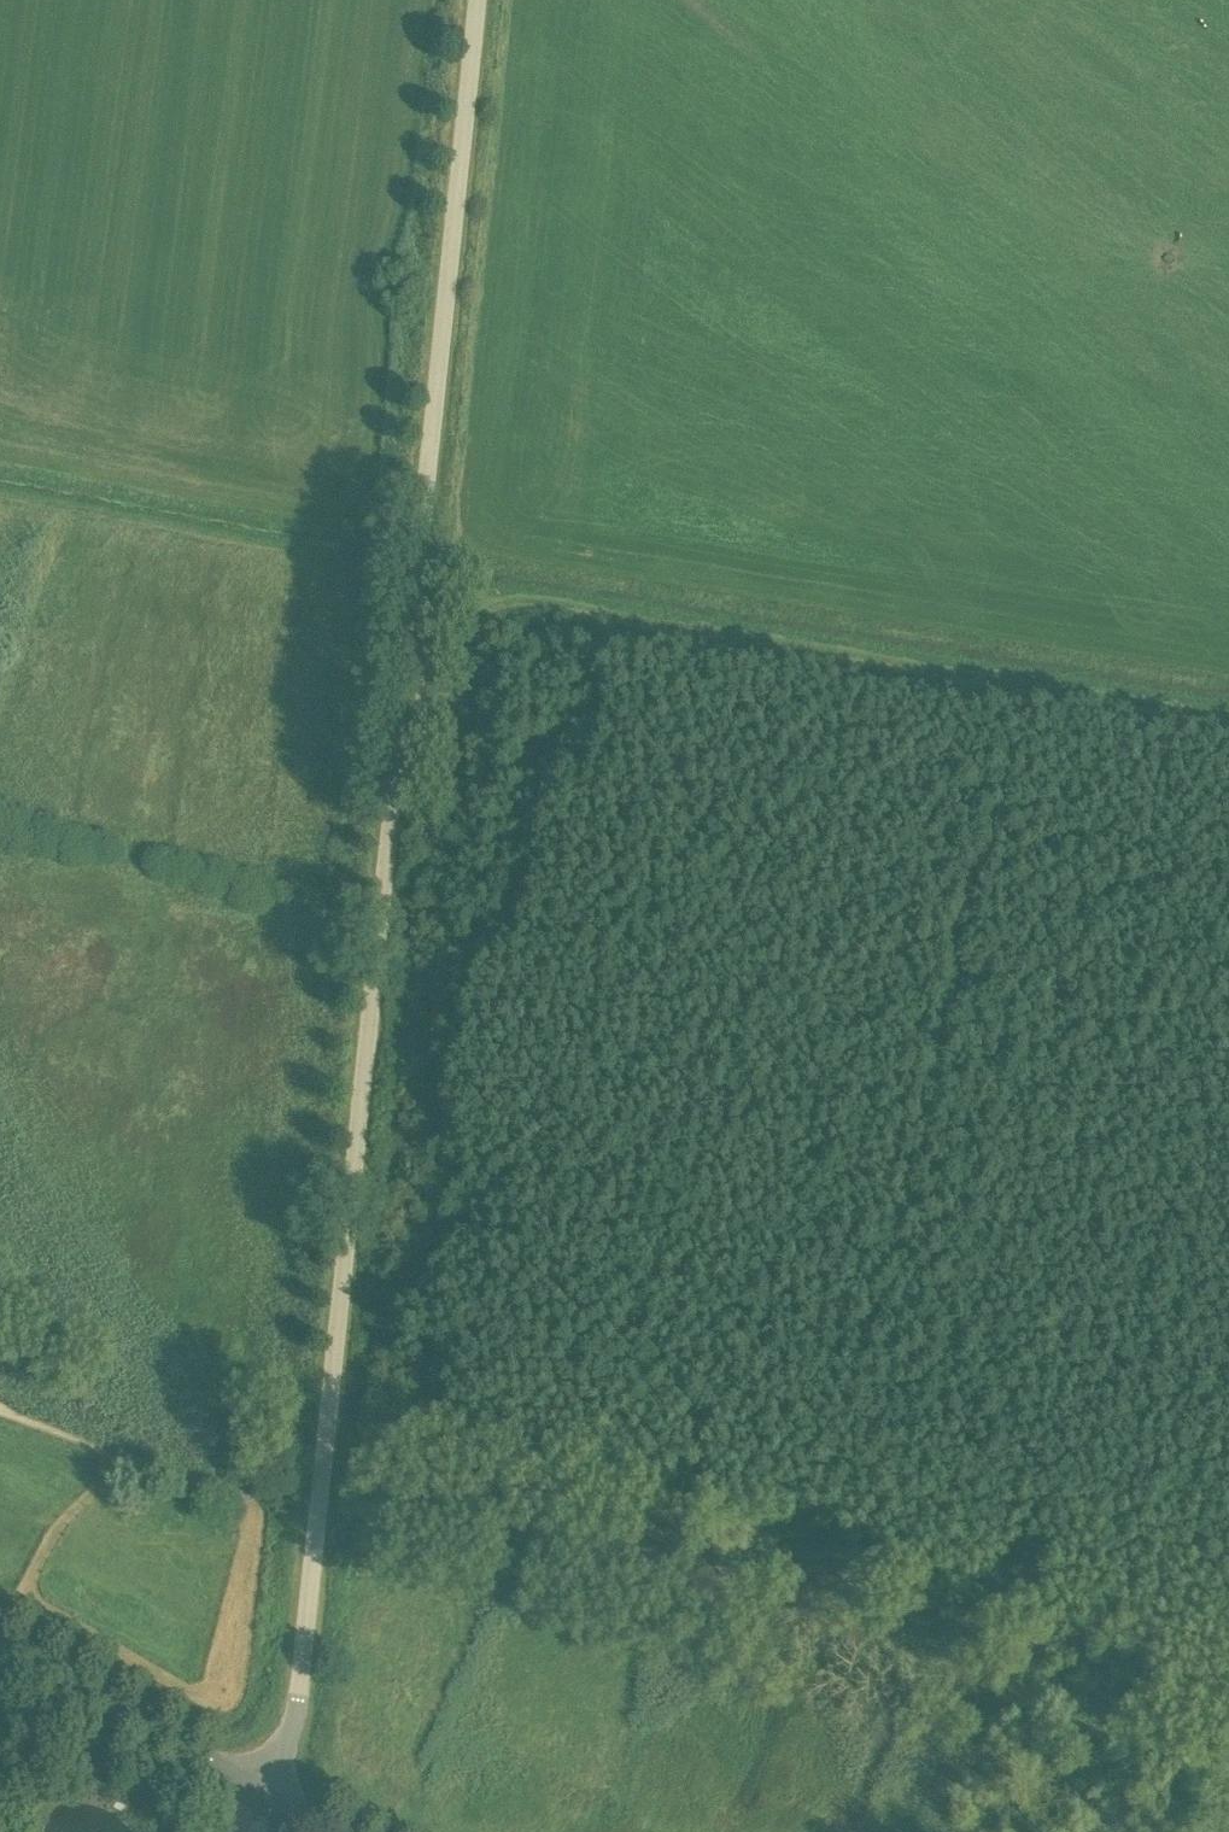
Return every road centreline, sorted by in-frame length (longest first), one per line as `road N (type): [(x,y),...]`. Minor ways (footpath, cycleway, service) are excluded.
road 1 (unclassified): [(262,1787),(287,1745),(298,1702),(484,0)]
road 2 (tertiary): [(262,1787),(0,1646)]

